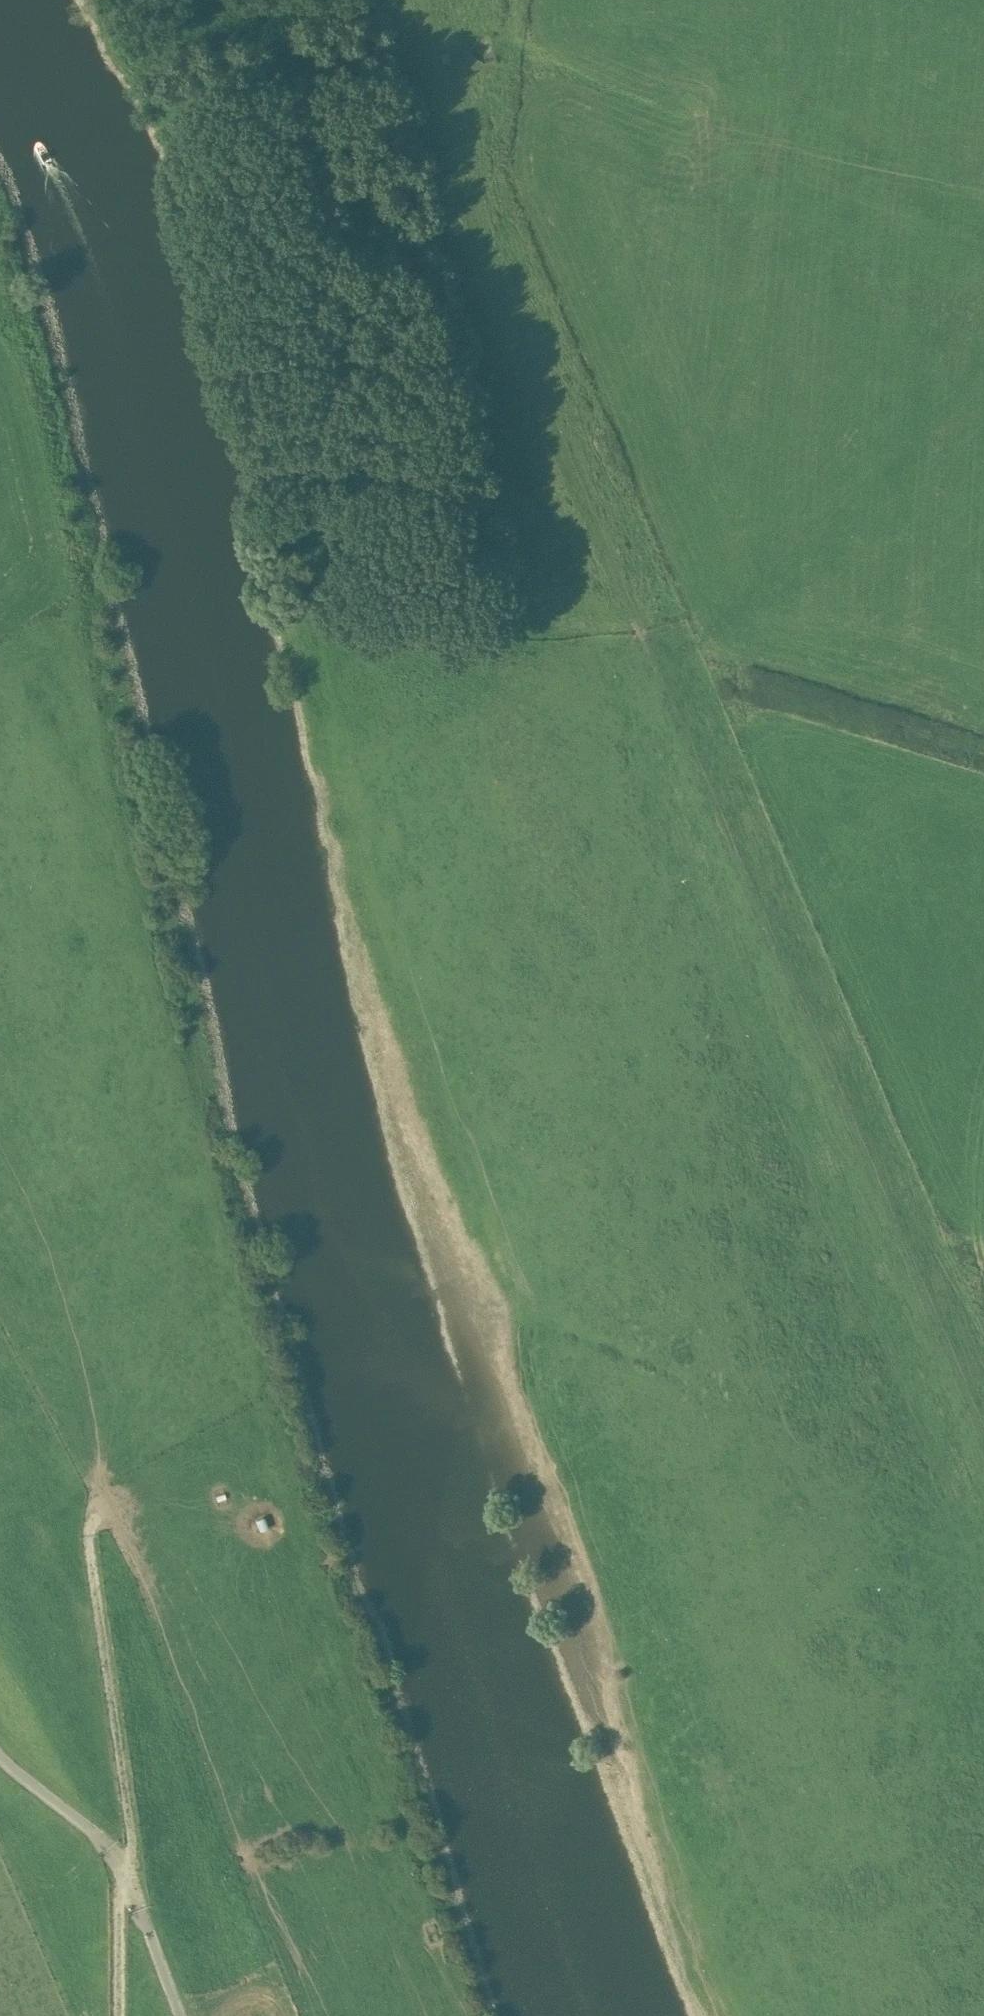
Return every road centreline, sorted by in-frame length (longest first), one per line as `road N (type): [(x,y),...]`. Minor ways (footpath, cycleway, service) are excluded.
road 1 (track): [(101,1511),(93,1554),(137,1872),(123,1921),(123,2015)]

